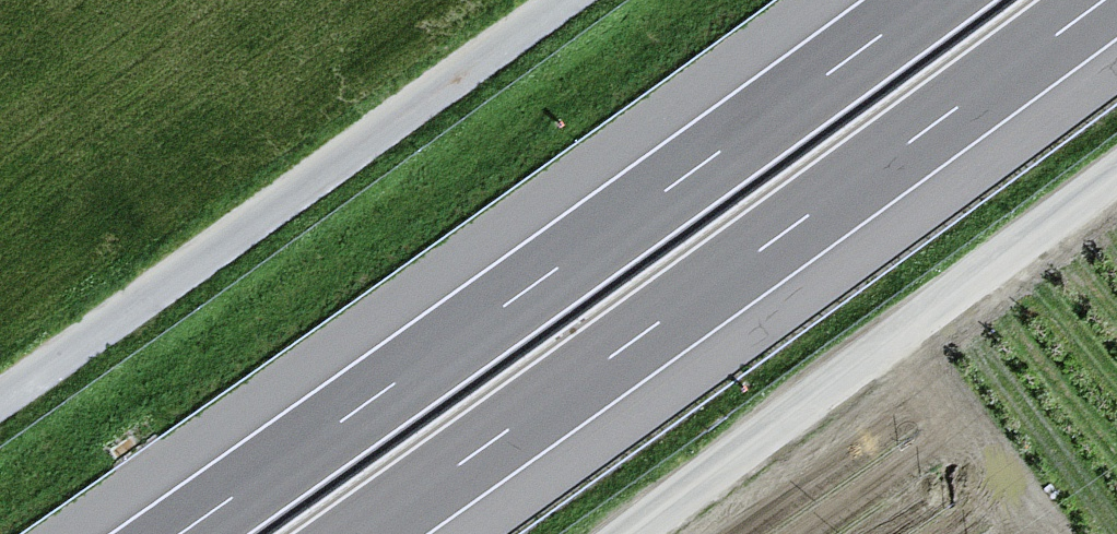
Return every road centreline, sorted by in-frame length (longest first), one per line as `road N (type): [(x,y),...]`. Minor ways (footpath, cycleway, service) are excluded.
road 1 (motorway): [(925,0),(177,533)]
road 2 (motorway): [(362,533),(1103,0)]
road 3 (unclassified): [(0,399),(565,0)]
road 4 (unclassified): [(1116,176),(627,533)]
road 5 (track): [(909,328),(1059,533)]

